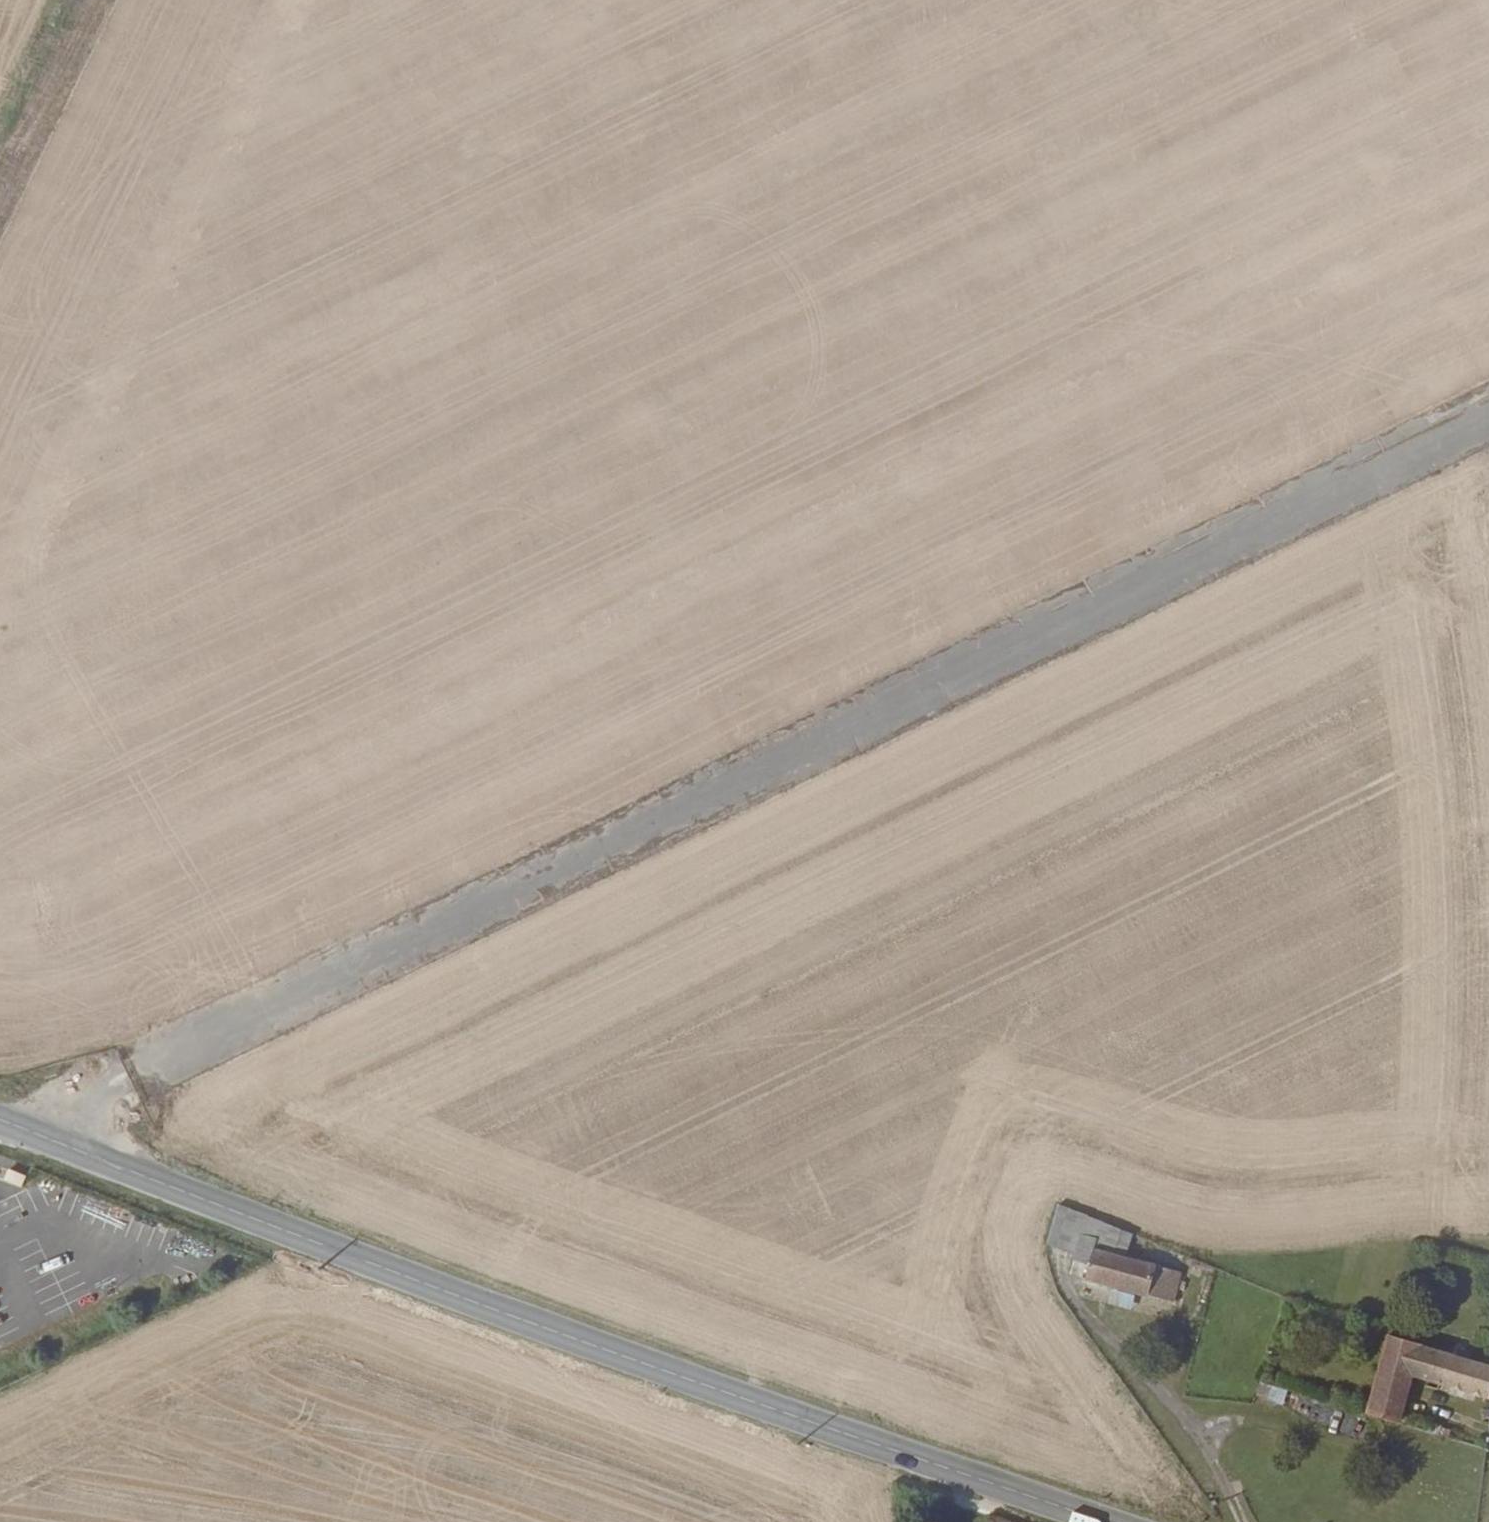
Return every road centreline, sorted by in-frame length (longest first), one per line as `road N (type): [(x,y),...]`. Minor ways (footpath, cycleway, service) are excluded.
road 1 (primary): [(0,1122),(633,1360),(1108,1521)]

